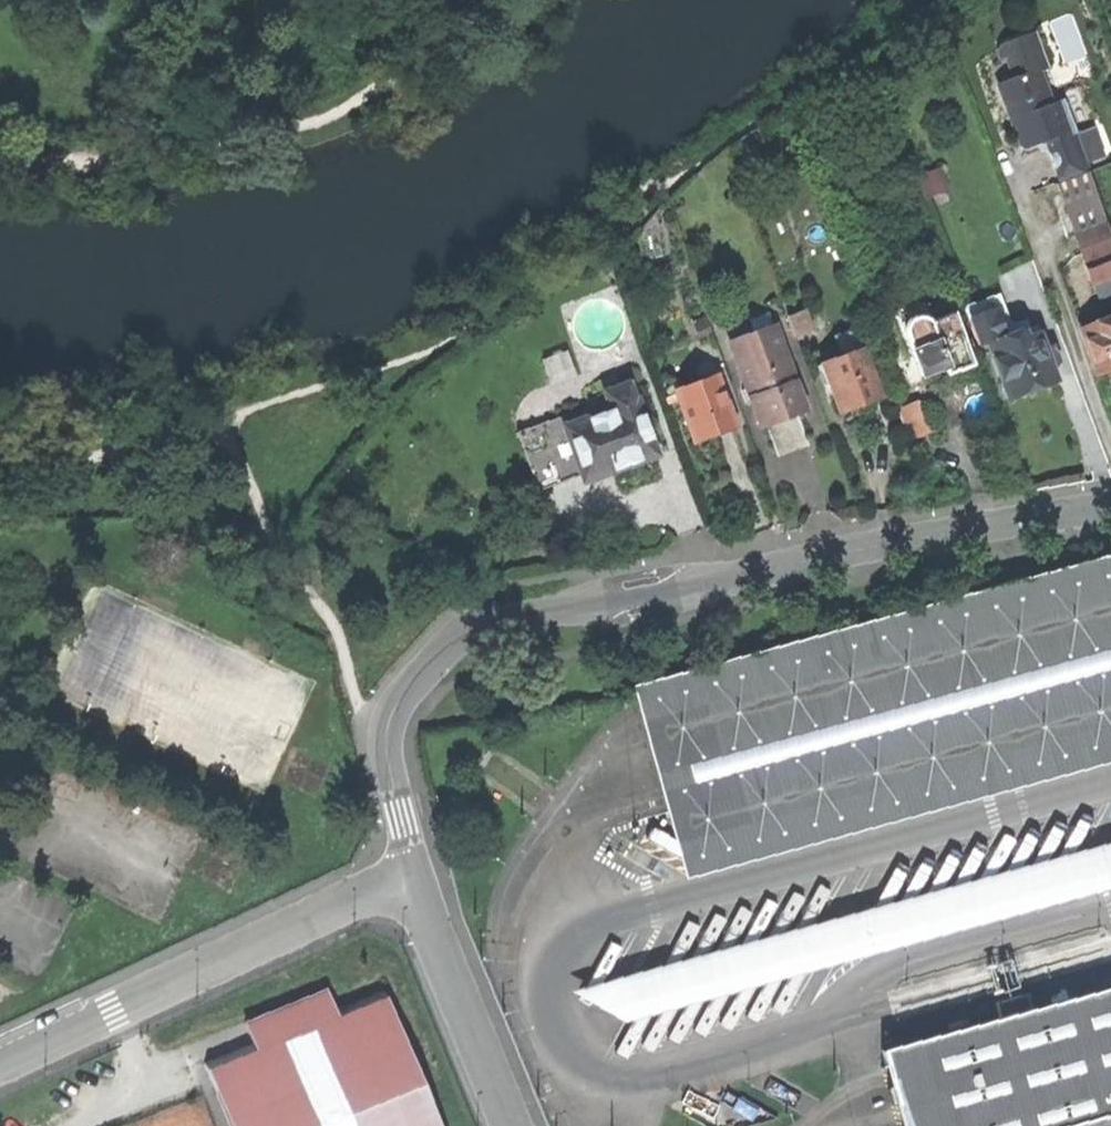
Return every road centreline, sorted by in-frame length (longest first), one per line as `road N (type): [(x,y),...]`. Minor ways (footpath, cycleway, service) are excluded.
road 1 (residential): [(416,877),(392,772),(392,718),(433,659),(484,622),(1110,501)]
road 2 (unclassified): [(0,1067),(416,877)]
road 3 (unclassified): [(416,877),(511,1125)]

